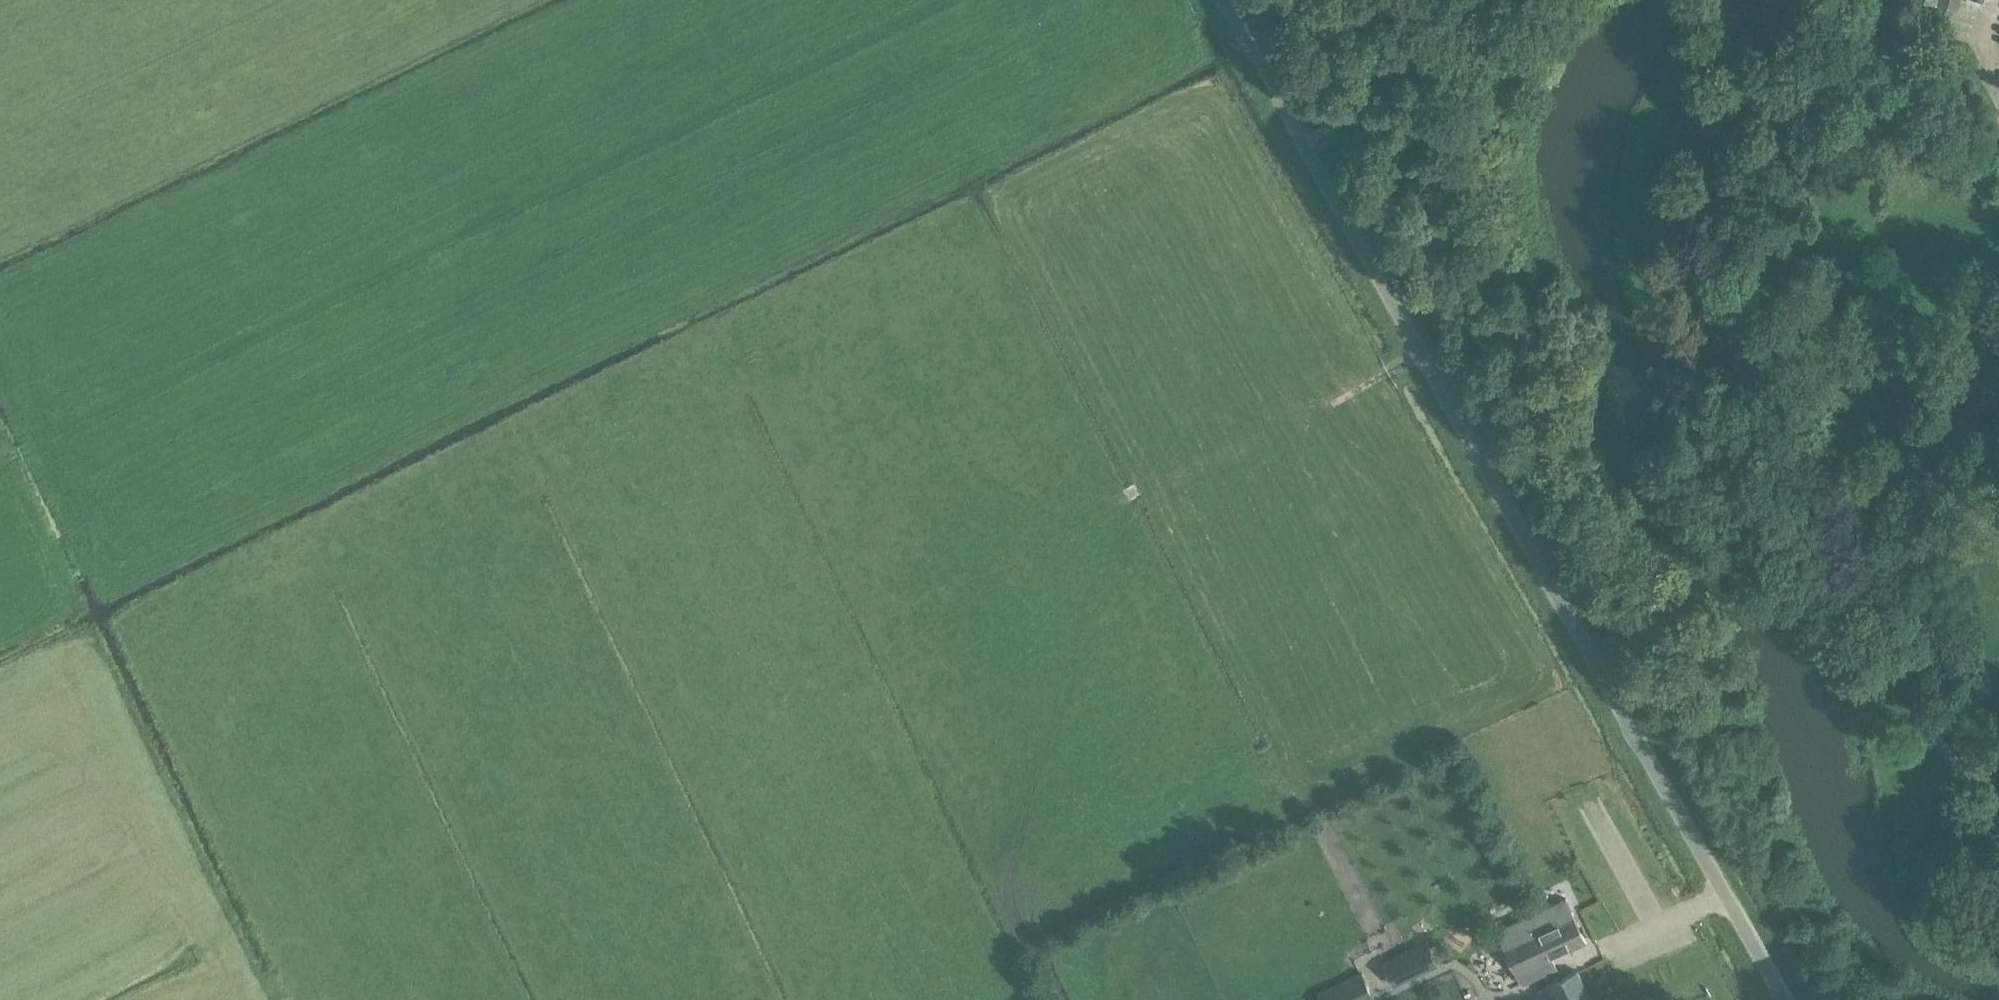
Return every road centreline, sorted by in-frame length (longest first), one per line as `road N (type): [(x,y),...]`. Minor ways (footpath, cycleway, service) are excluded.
road 1 (unclassified): [(1783,999),(1227,0)]

